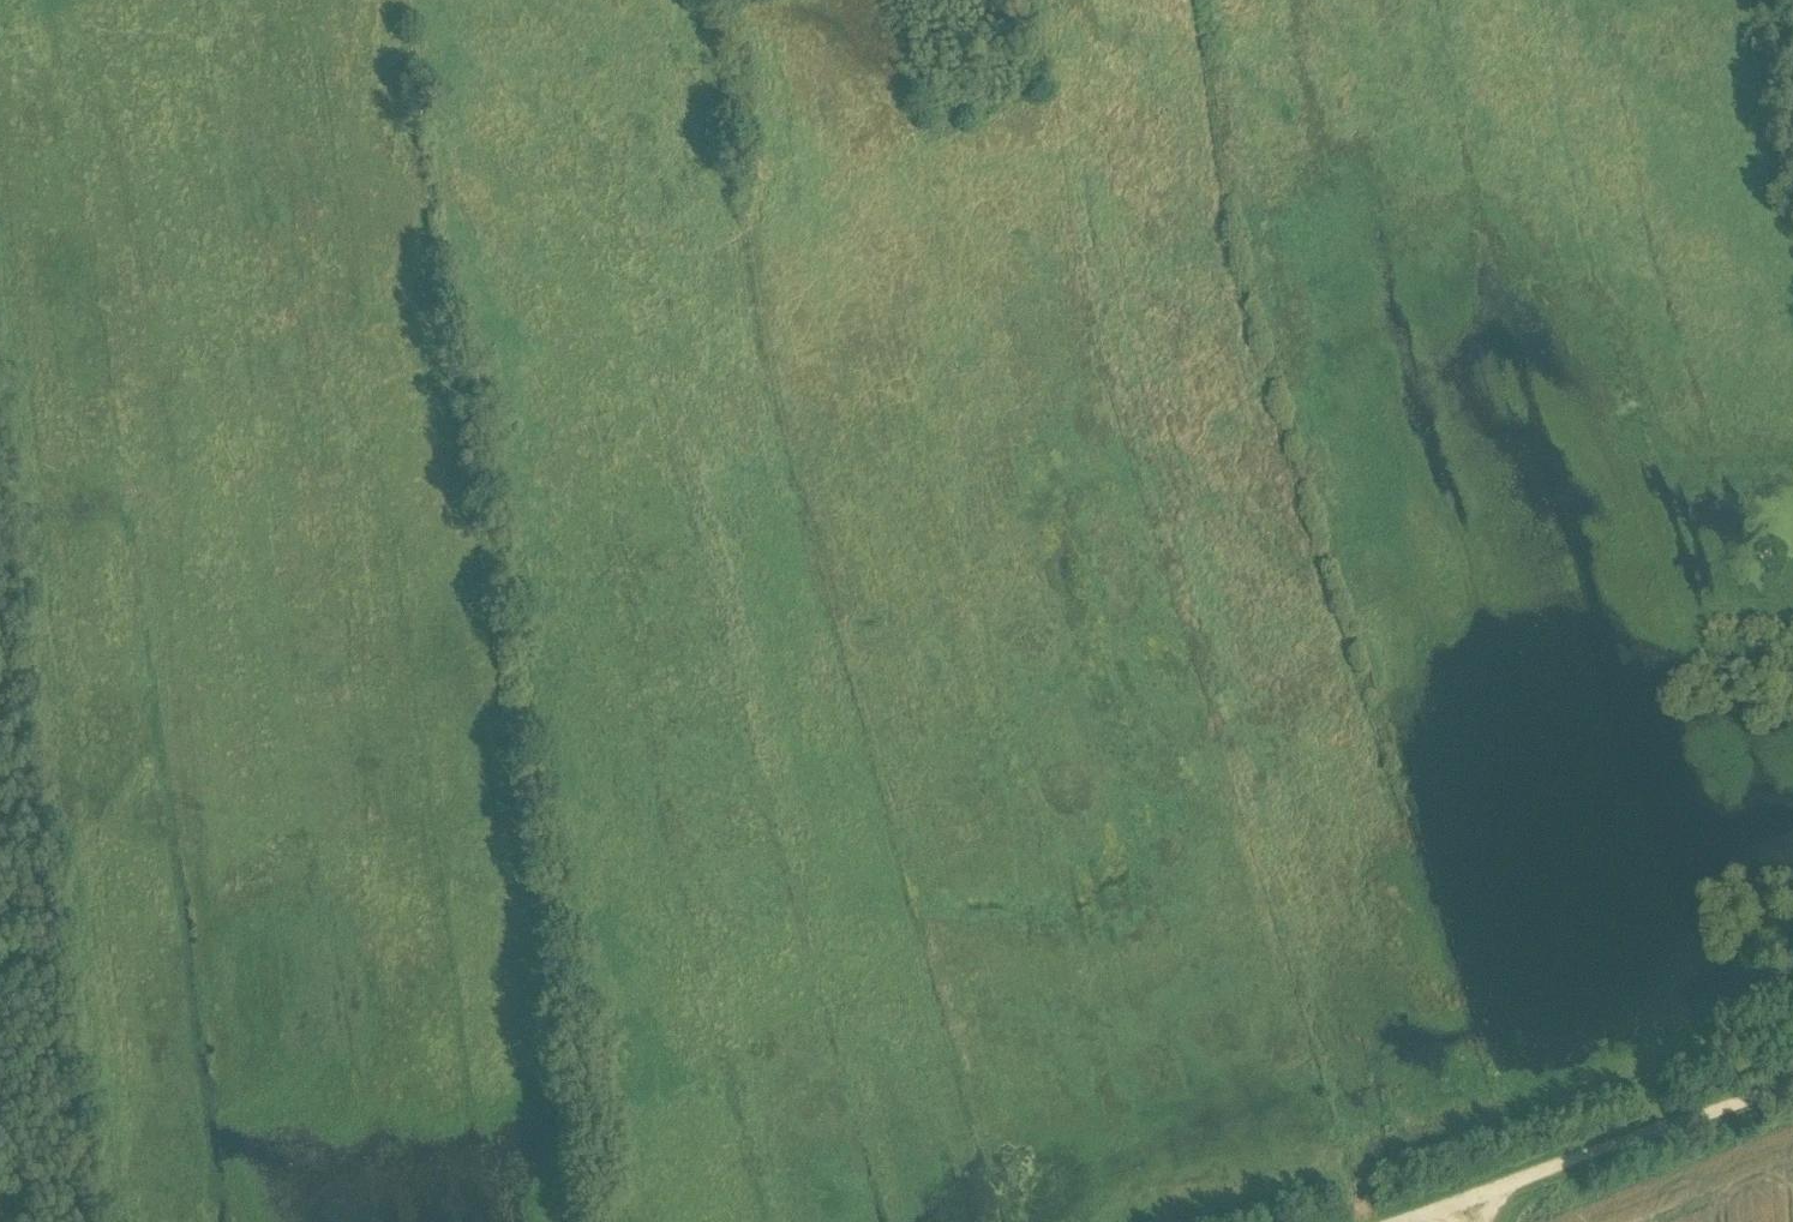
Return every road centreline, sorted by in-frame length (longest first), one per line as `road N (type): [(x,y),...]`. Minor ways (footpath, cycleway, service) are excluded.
road 1 (track): [(1792,1084),(1395,1221)]

